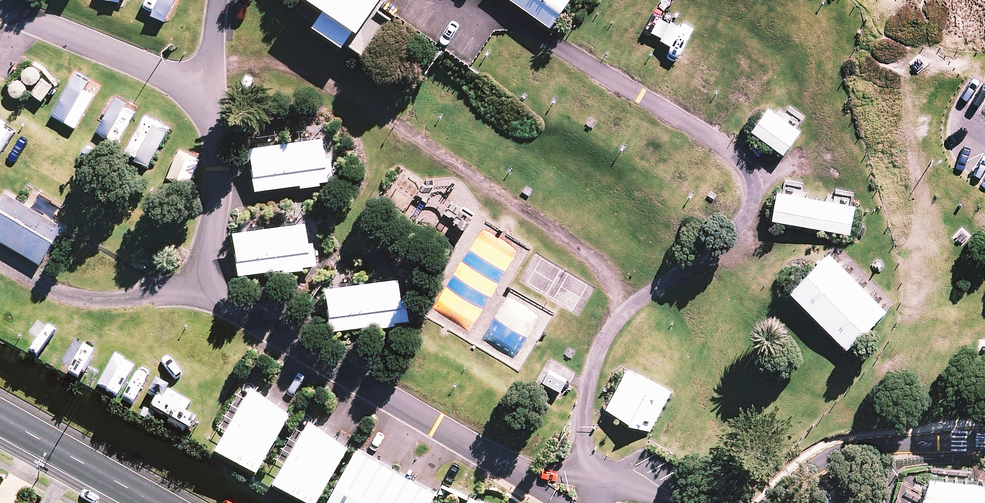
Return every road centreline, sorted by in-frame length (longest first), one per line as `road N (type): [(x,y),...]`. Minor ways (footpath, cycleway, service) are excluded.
road 1 (secondary): [(0,418),(154,502)]

